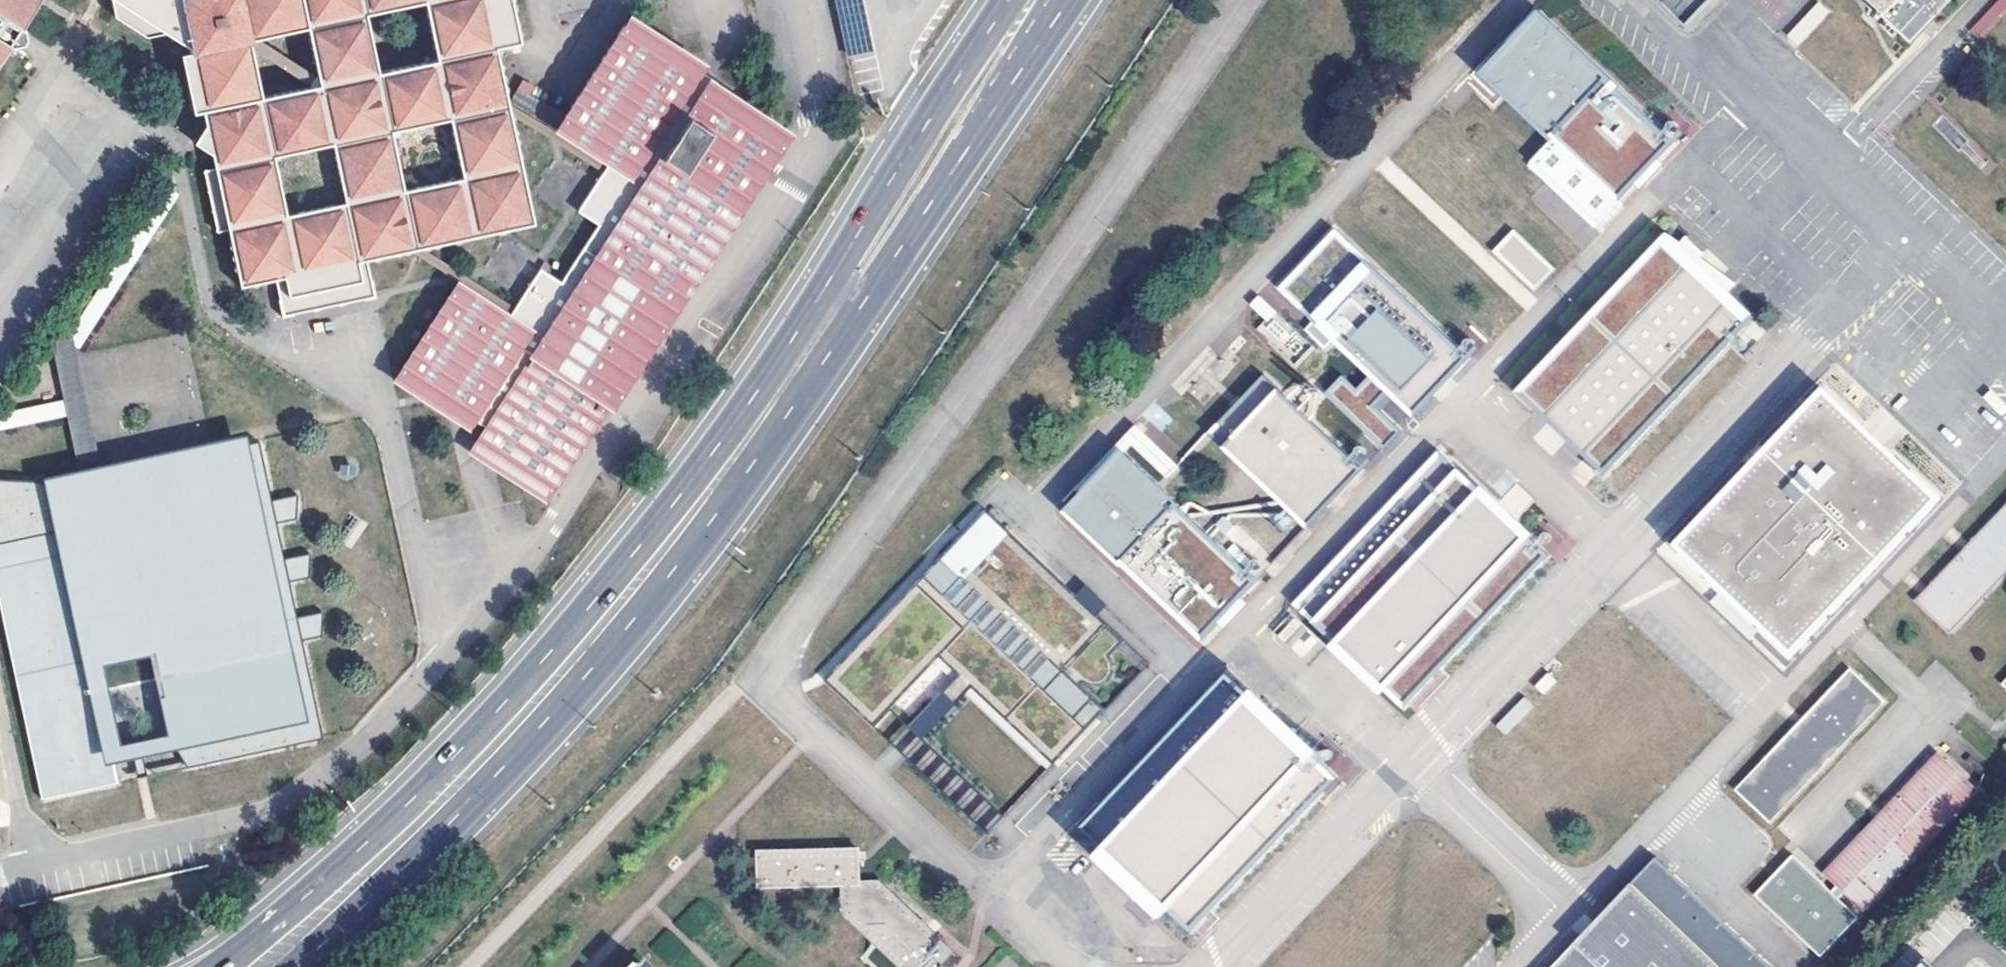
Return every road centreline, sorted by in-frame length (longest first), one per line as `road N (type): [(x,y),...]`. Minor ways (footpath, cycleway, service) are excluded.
road 1 (secondary): [(1008,0),(755,391),(594,600),(421,787),(216,966)]
road 2 (secondary): [(296,966),(448,826),(594,666),(725,504),(1061,0)]

